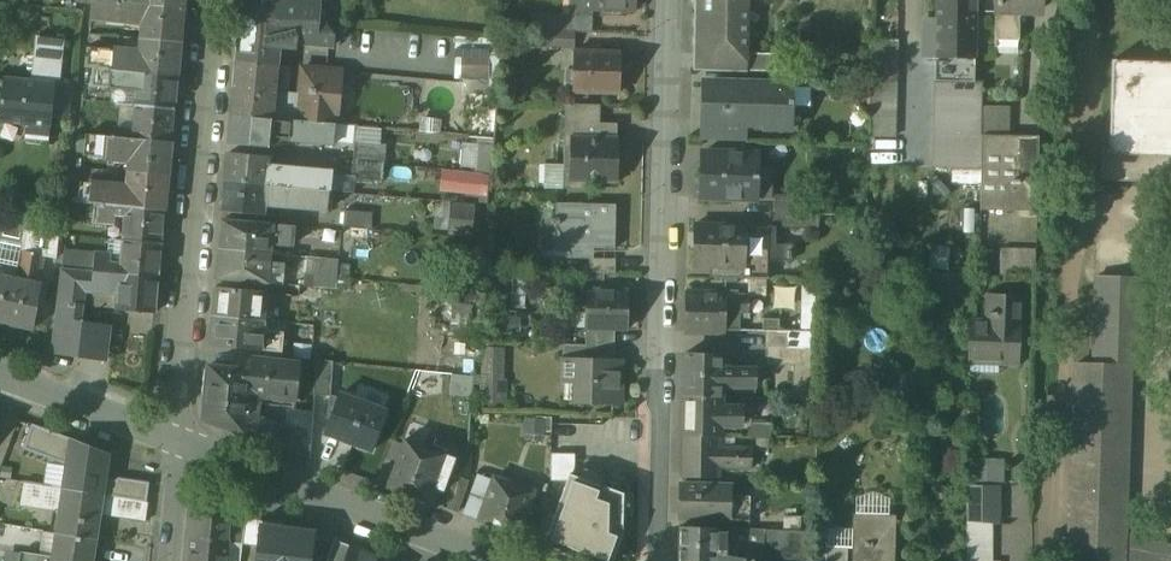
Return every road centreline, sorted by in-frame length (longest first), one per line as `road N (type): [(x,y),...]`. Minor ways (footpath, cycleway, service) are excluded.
road 1 (residential): [(661,560),(668,0)]
road 2 (residential): [(168,445),(212,0)]
road 3 (residential): [(186,452),(488,560)]
road 4 (residential): [(0,385),(168,445)]

